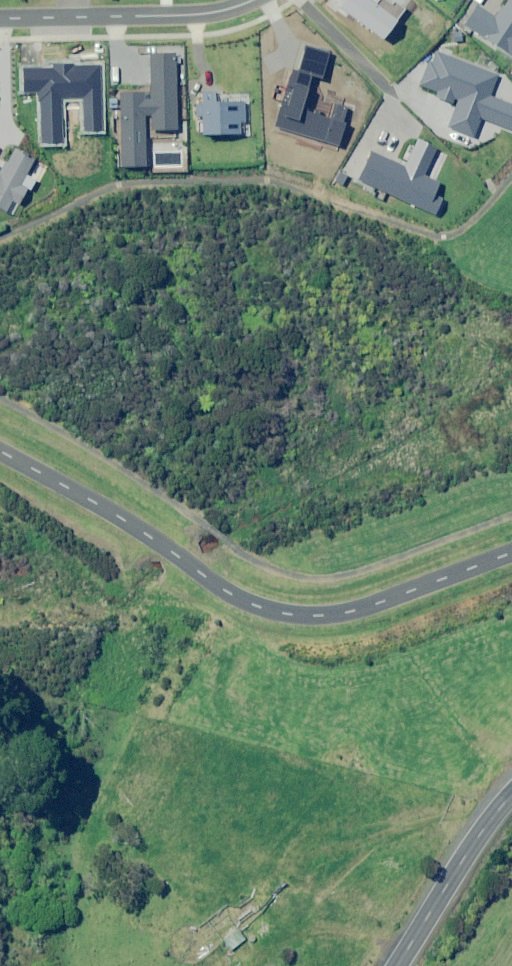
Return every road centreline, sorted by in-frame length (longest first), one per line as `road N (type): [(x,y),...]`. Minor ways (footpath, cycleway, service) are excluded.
road 1 (residential): [(511,553),(342,613),(274,611),(218,586),(0,451)]
road 2 (residential): [(0,17),(183,14),(252,0)]
road 3 (primary): [(511,795),(397,965)]

